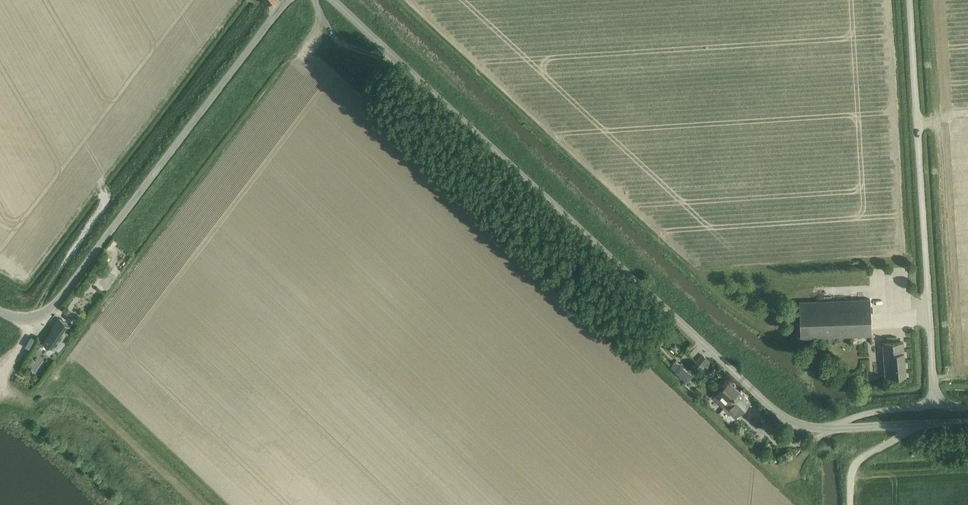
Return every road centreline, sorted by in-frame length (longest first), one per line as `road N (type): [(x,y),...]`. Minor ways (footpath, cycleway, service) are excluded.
road 1 (unclassified): [(831,429),(772,408),(332,0)]
road 2 (unclassified): [(288,0),(55,307),(29,319),(0,312)]
road 3 (unclassified): [(934,407),(910,0)]

